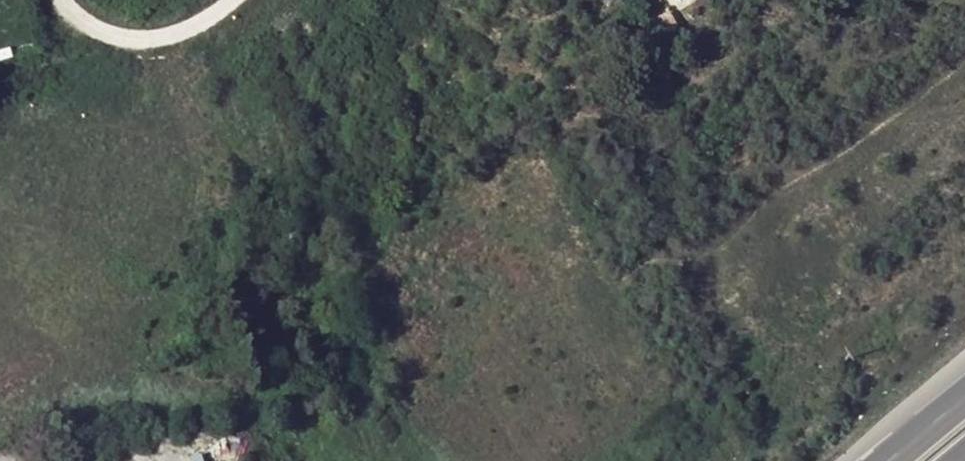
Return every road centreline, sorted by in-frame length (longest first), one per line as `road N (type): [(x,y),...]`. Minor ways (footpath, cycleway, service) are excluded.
road 1 (track): [(56,0),(69,20),(131,47),(208,21),(229,0)]
road 2 (trunk): [(964,382),(870,460)]

